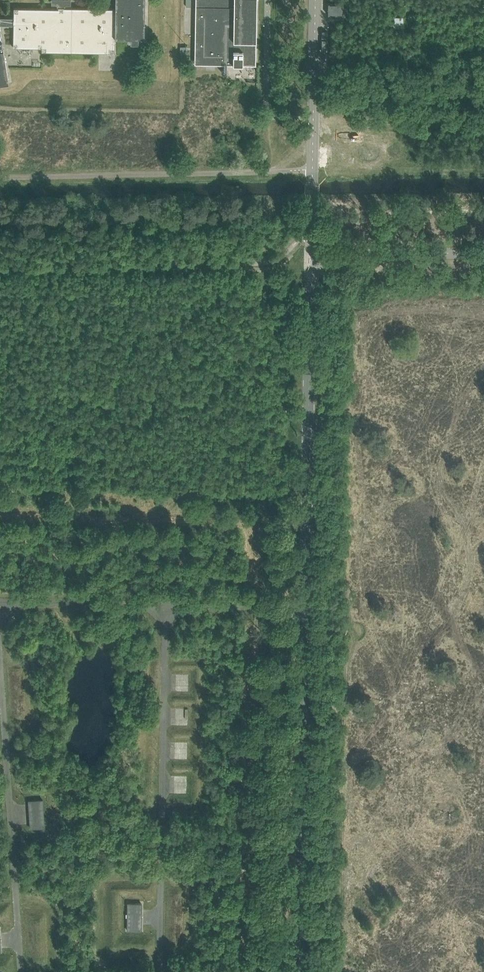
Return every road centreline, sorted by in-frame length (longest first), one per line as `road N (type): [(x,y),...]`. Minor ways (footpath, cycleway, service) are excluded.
road 1 (unclassified): [(299,971),(312,254)]
road 2 (unclassified): [(312,254),(316,0)]
road 3 (unclassified): [(483,252),(312,254)]

